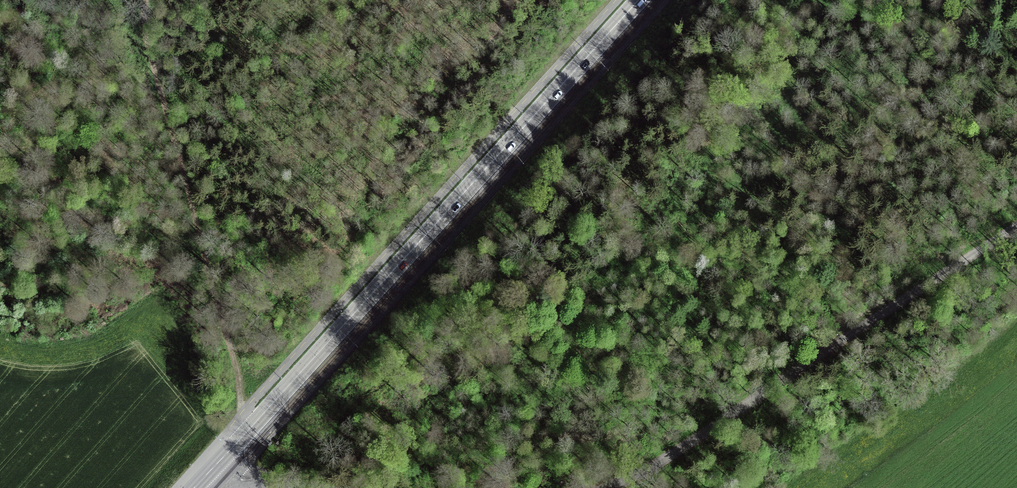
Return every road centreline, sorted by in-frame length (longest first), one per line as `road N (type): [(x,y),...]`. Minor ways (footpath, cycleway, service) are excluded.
road 1 (primary): [(209,473),(639,0)]
road 2 (unclassified): [(1016,227),(605,487)]
road 3 (track): [(146,0),(144,28),(206,264),(245,411),(257,422)]

